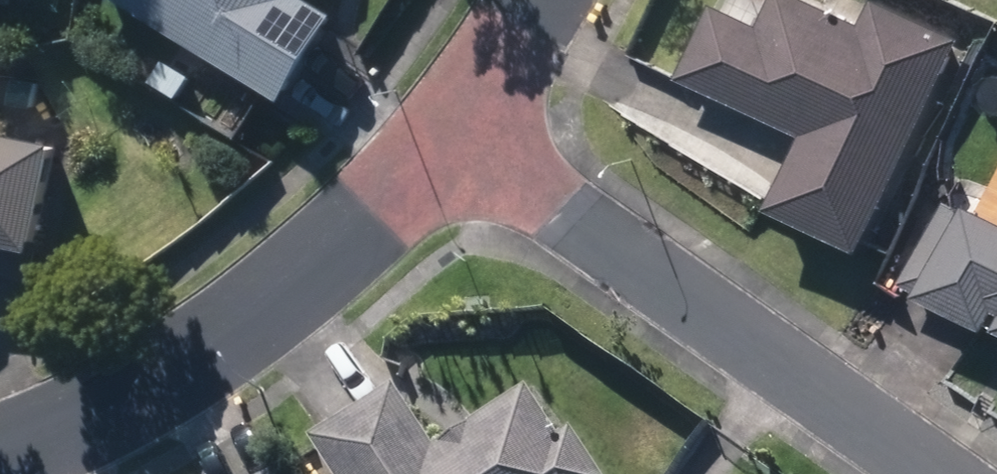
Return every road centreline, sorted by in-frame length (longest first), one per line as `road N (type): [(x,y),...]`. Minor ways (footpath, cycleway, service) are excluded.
road 1 (residential): [(924,473),(462,134)]
road 2 (residential): [(462,134),(243,333),(149,395),(0,455)]
road 3 (residential): [(542,0),(462,134)]

